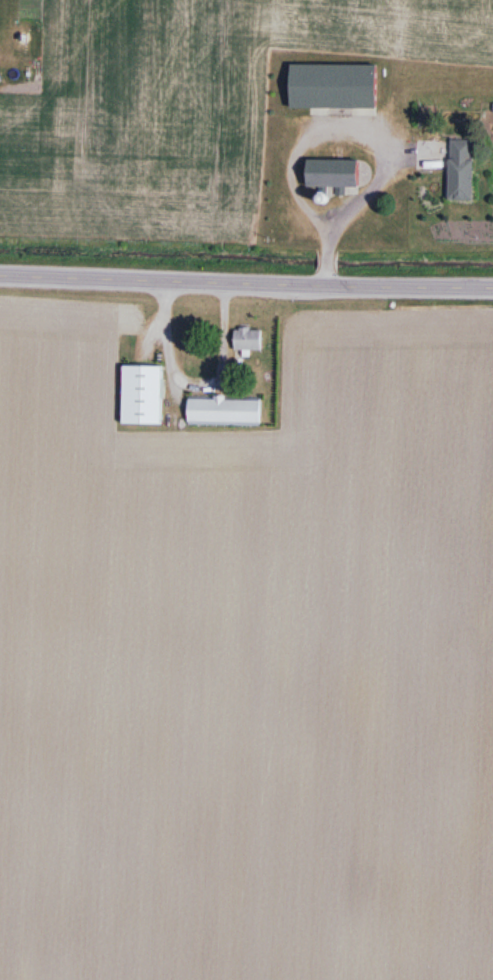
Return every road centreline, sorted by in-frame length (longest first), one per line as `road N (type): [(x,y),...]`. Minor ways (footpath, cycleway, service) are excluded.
road 1 (tertiary): [(0,273),(492,285)]

